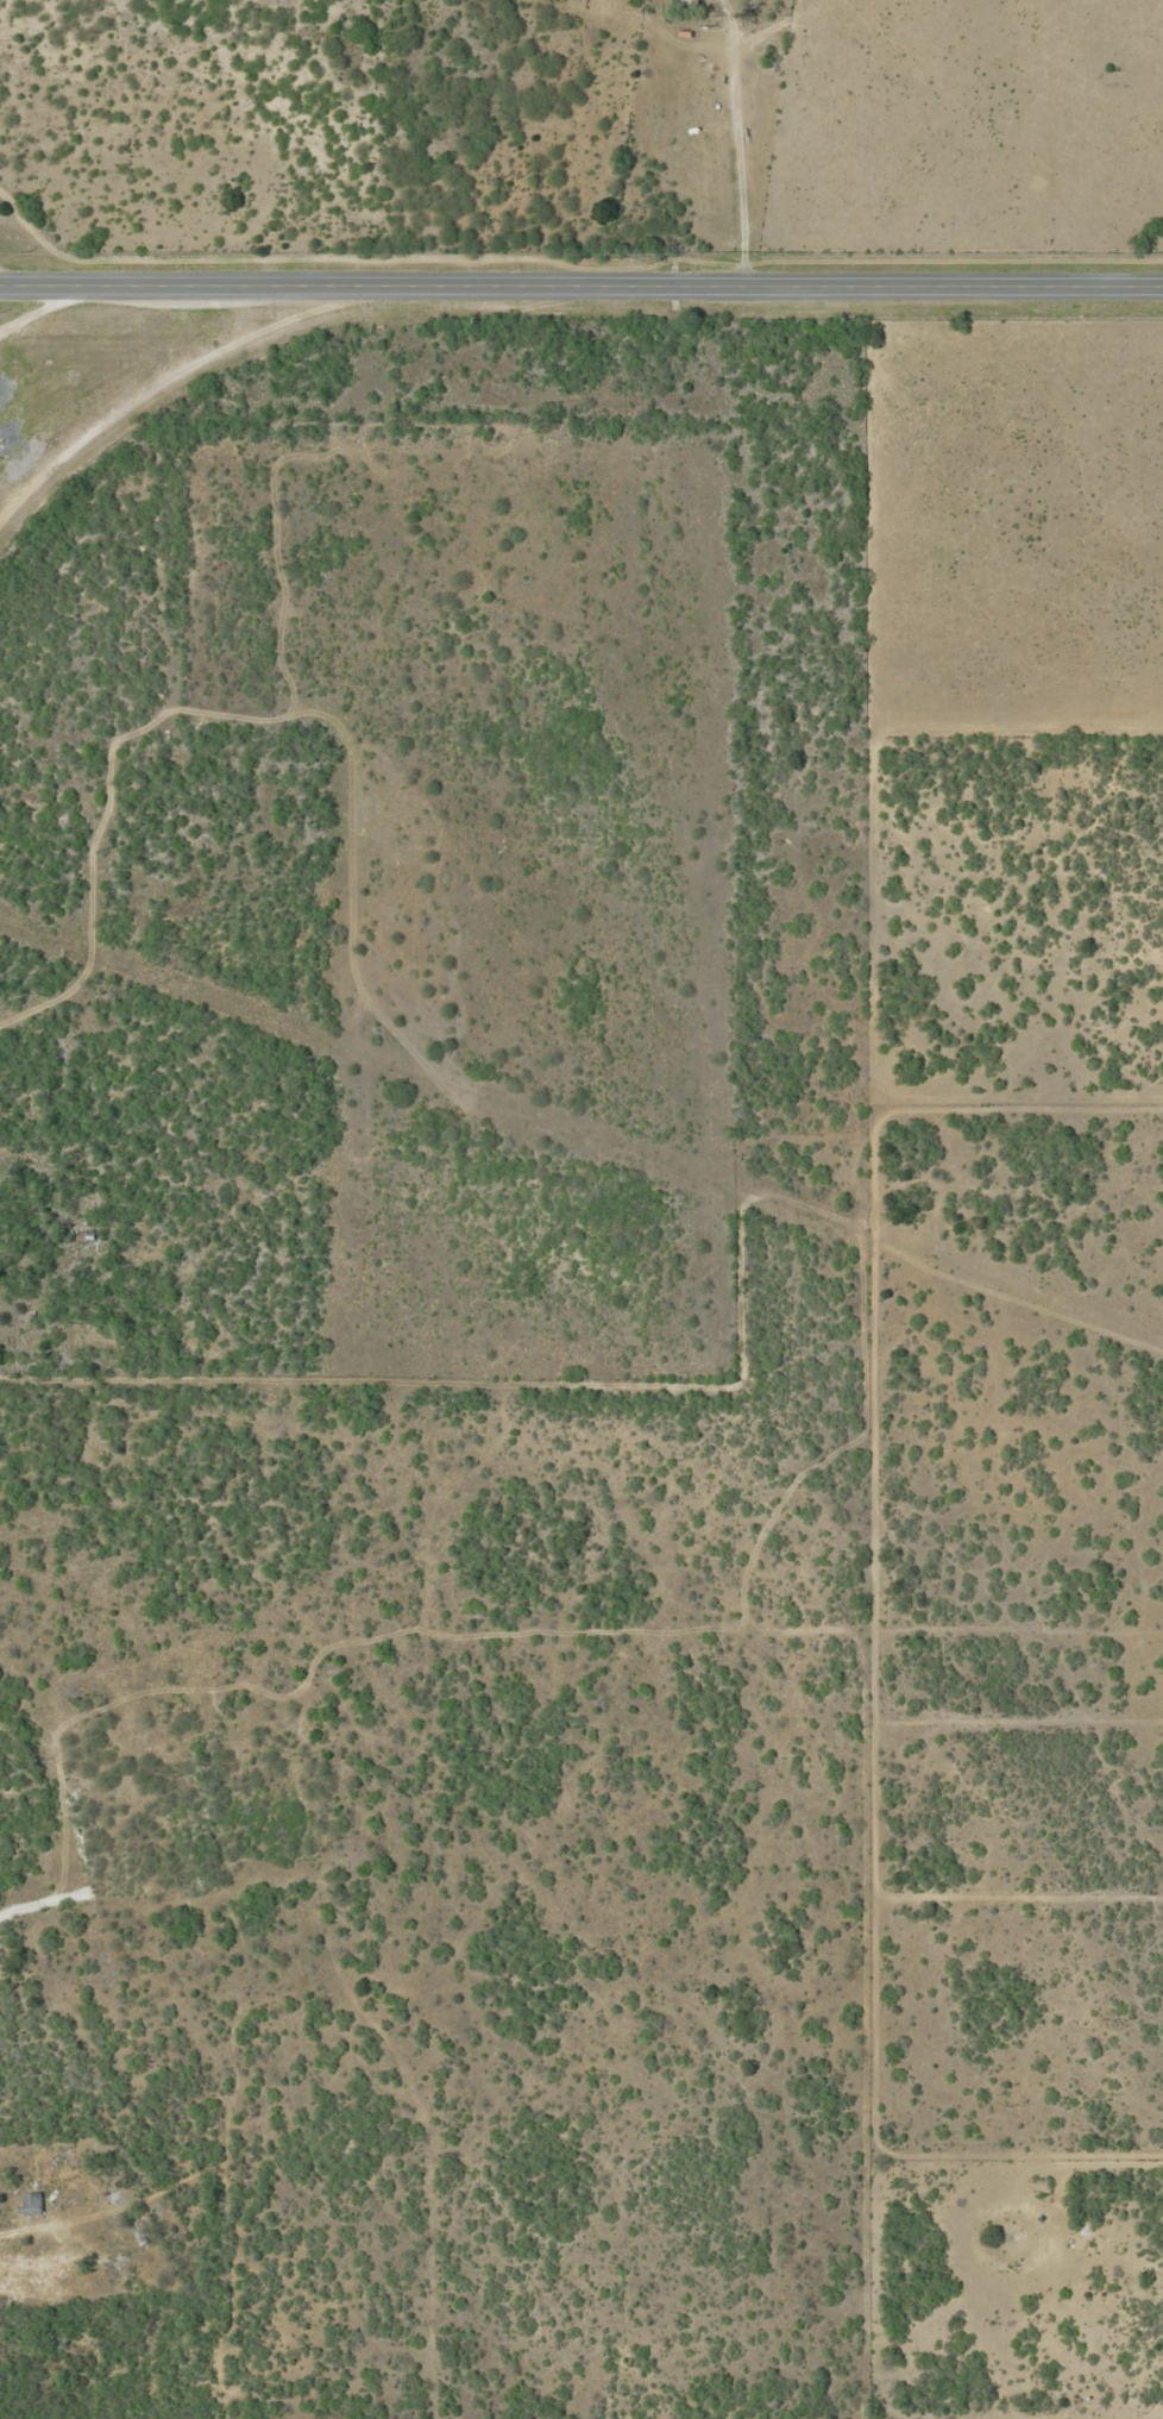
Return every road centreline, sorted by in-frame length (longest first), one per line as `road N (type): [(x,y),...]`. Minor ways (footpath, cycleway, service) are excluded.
road 1 (secondary): [(1162,283),(689,274),(473,282)]
road 2 (secondary): [(0,519),(34,475),(134,394),(218,351),(350,297),(473,282)]
road 3 (tertiary): [(0,281),(473,282)]

